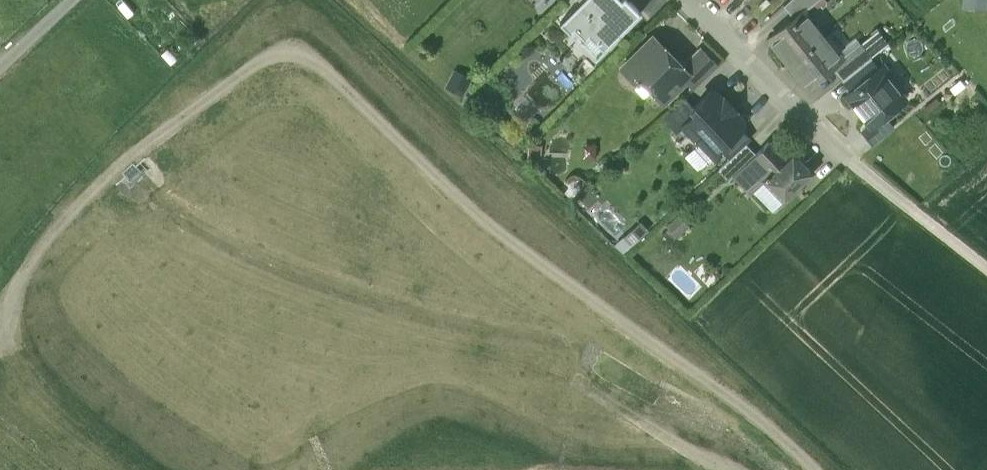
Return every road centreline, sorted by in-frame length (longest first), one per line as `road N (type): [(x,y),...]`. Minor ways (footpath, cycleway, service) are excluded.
road 1 (track): [(813,469),(693,371),(501,237),(335,78),(294,52),(255,63),(117,166),(69,217),(0,330)]
road 2 (residential): [(862,165),(690,0)]
road 3 (track): [(862,165),(986,266)]

